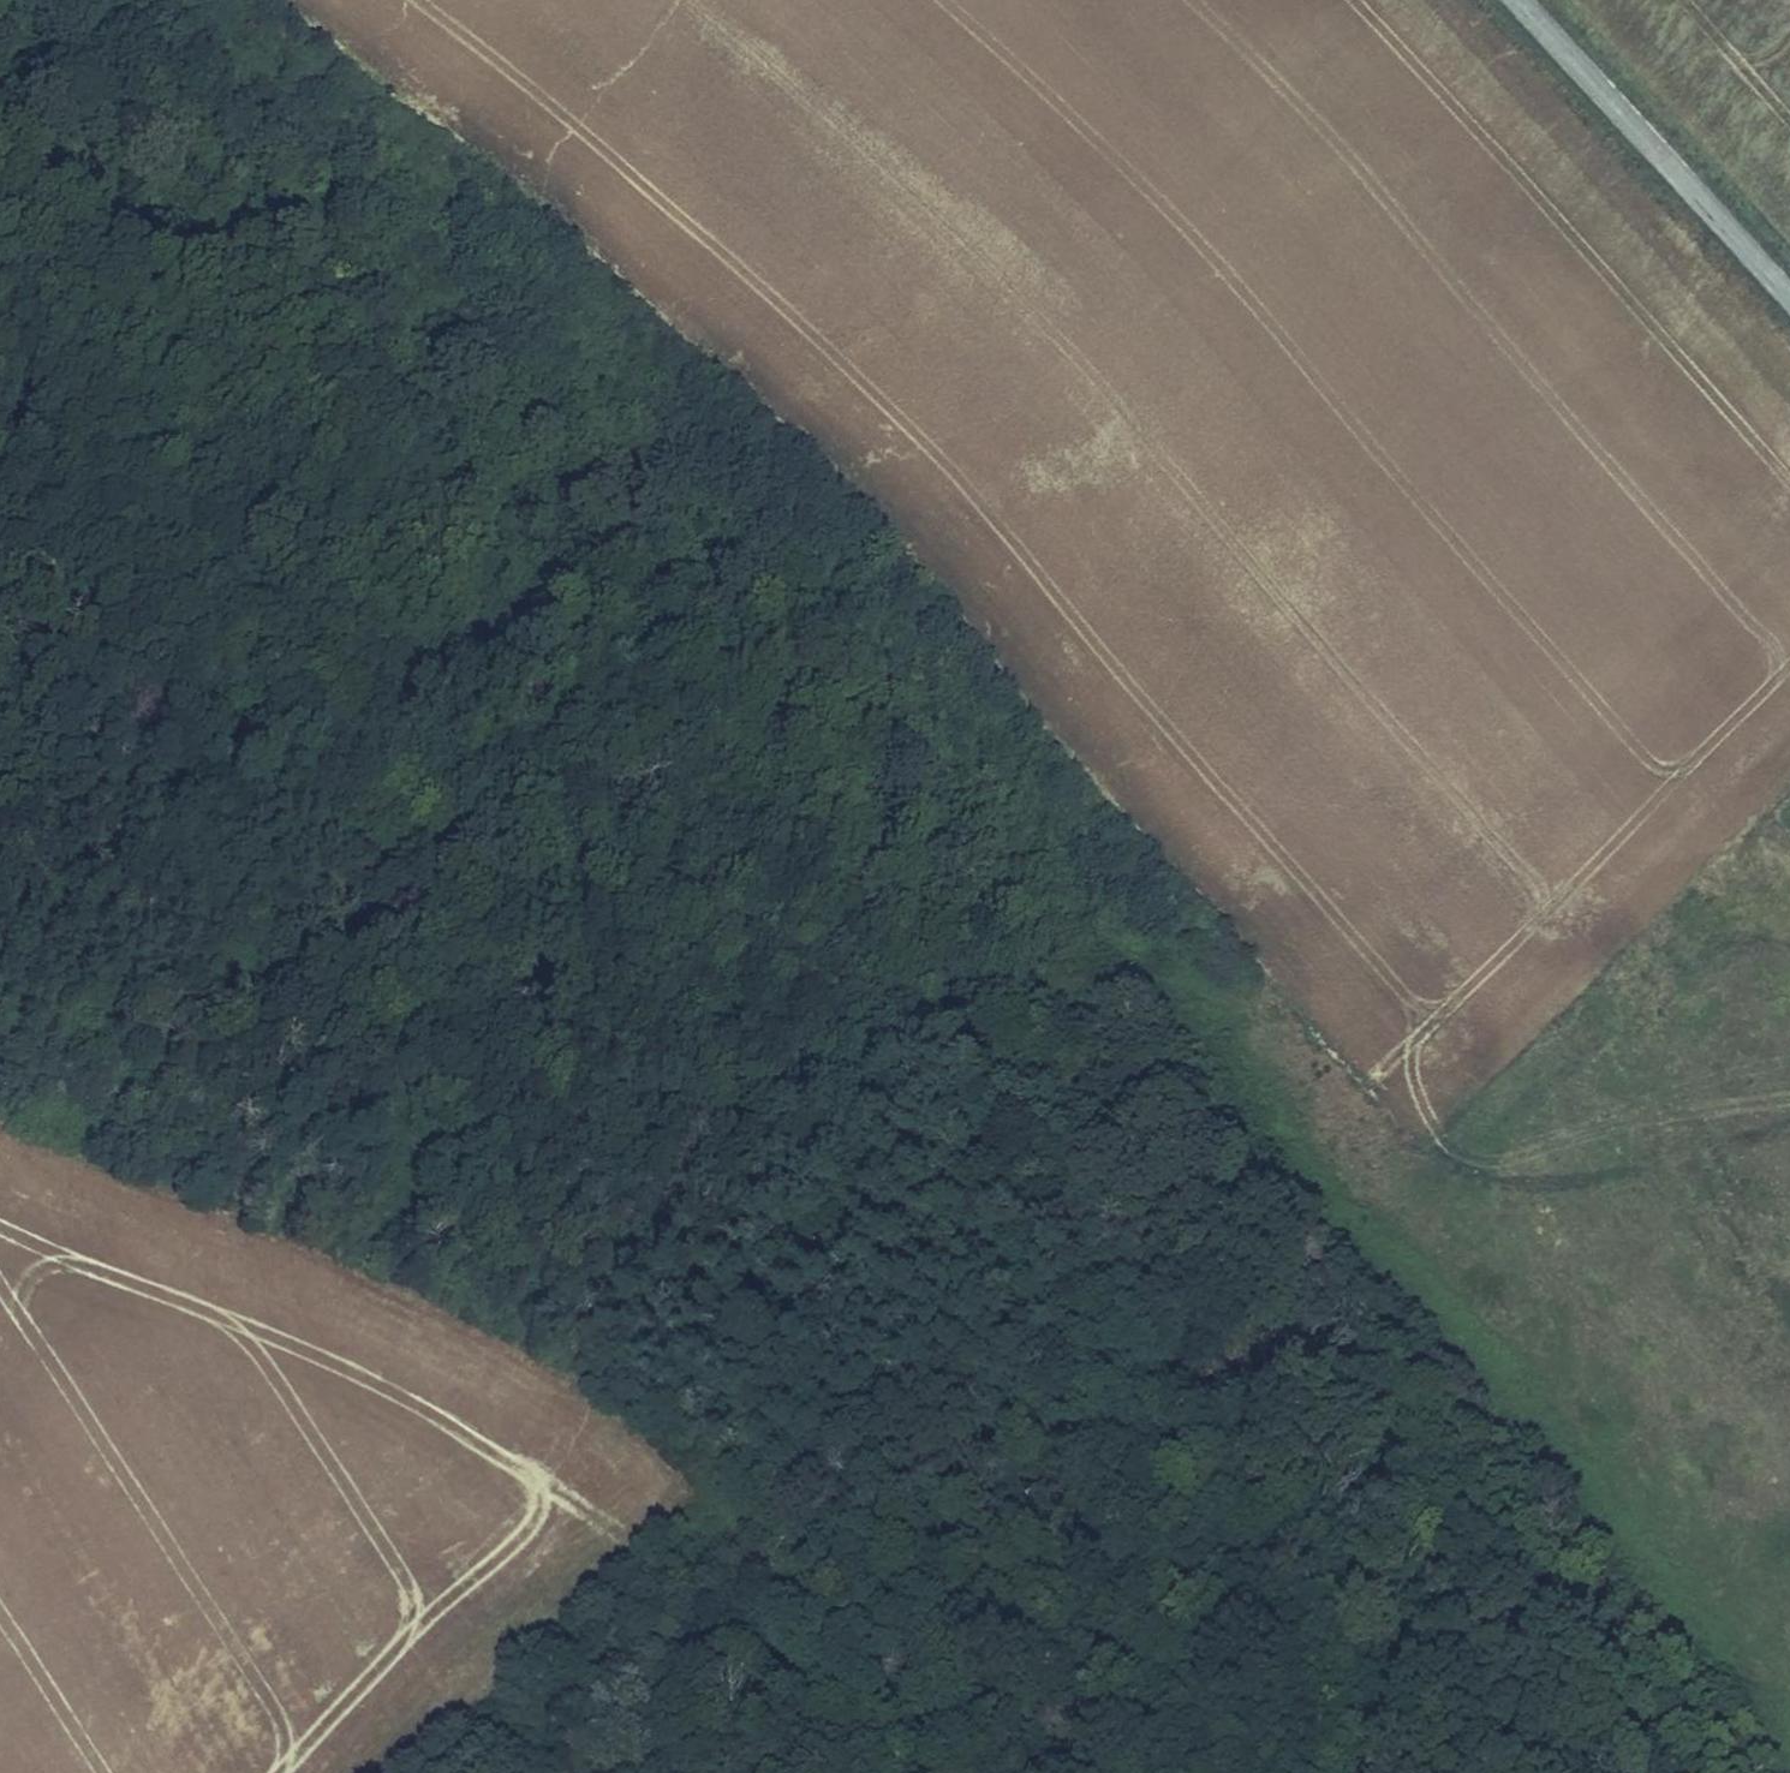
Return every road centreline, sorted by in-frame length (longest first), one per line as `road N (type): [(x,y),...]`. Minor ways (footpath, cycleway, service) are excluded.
road 1 (unclassified): [(1789,299),(1519,0)]

